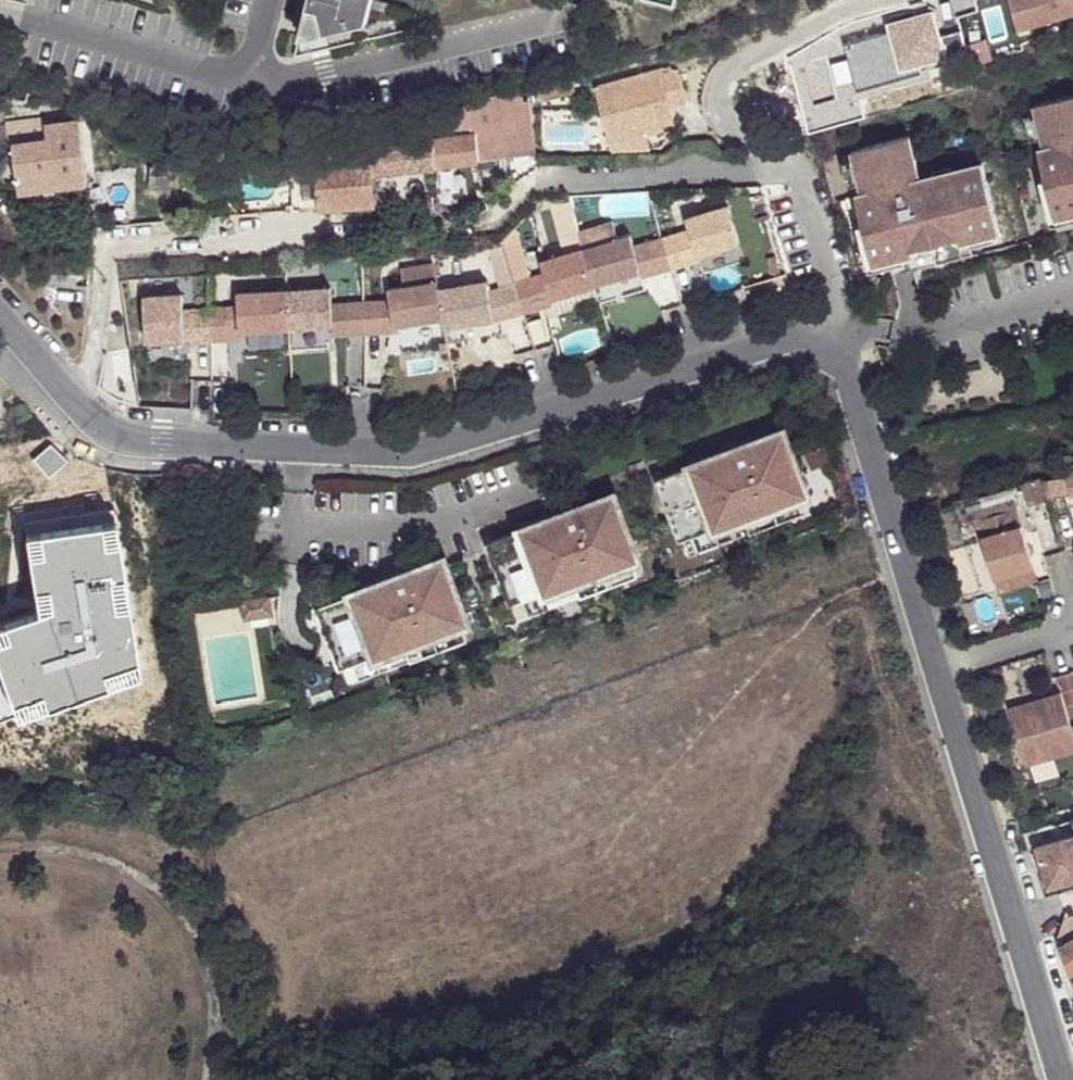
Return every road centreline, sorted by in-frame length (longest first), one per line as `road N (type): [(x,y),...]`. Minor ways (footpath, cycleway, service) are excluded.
road 1 (residential): [(850,366),(815,345),(773,344),(400,451),(163,435),(116,425),(86,404),(0,306)]
road 2 (residential): [(850,366),(1062,1079)]
road 3 (track): [(0,840),(77,847),(124,865),(163,893),(211,987),(211,1079)]

